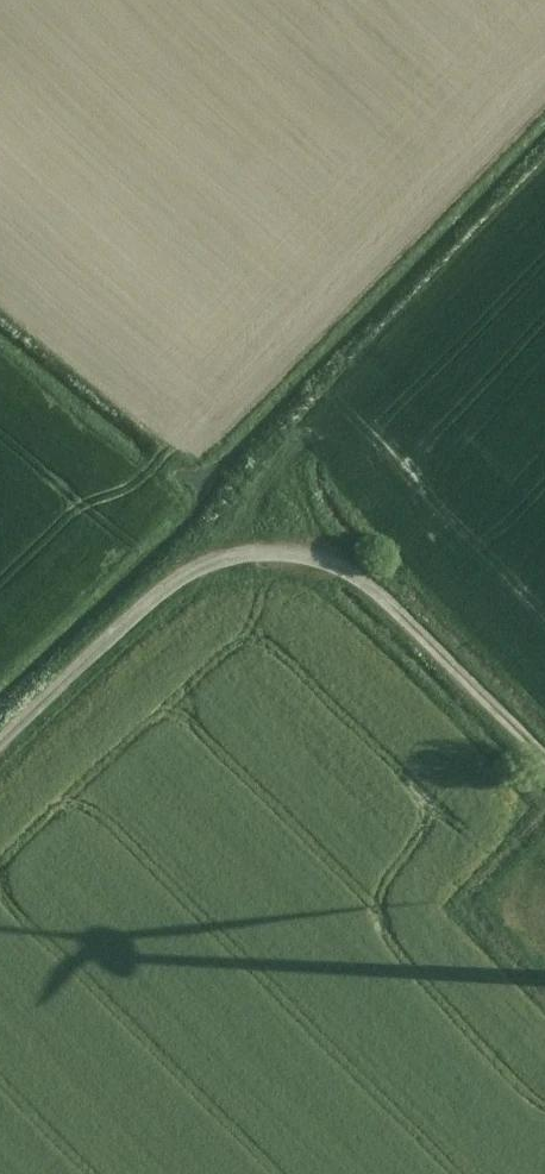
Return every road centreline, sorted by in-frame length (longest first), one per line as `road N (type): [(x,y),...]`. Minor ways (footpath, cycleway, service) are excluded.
road 1 (track): [(371,575),(292,492),(314,406),(544,176)]
road 2 (track): [(0,737),(150,606),(209,574),(254,561),(312,561),(371,575)]
road 3 (track): [(544,757),(371,575)]

